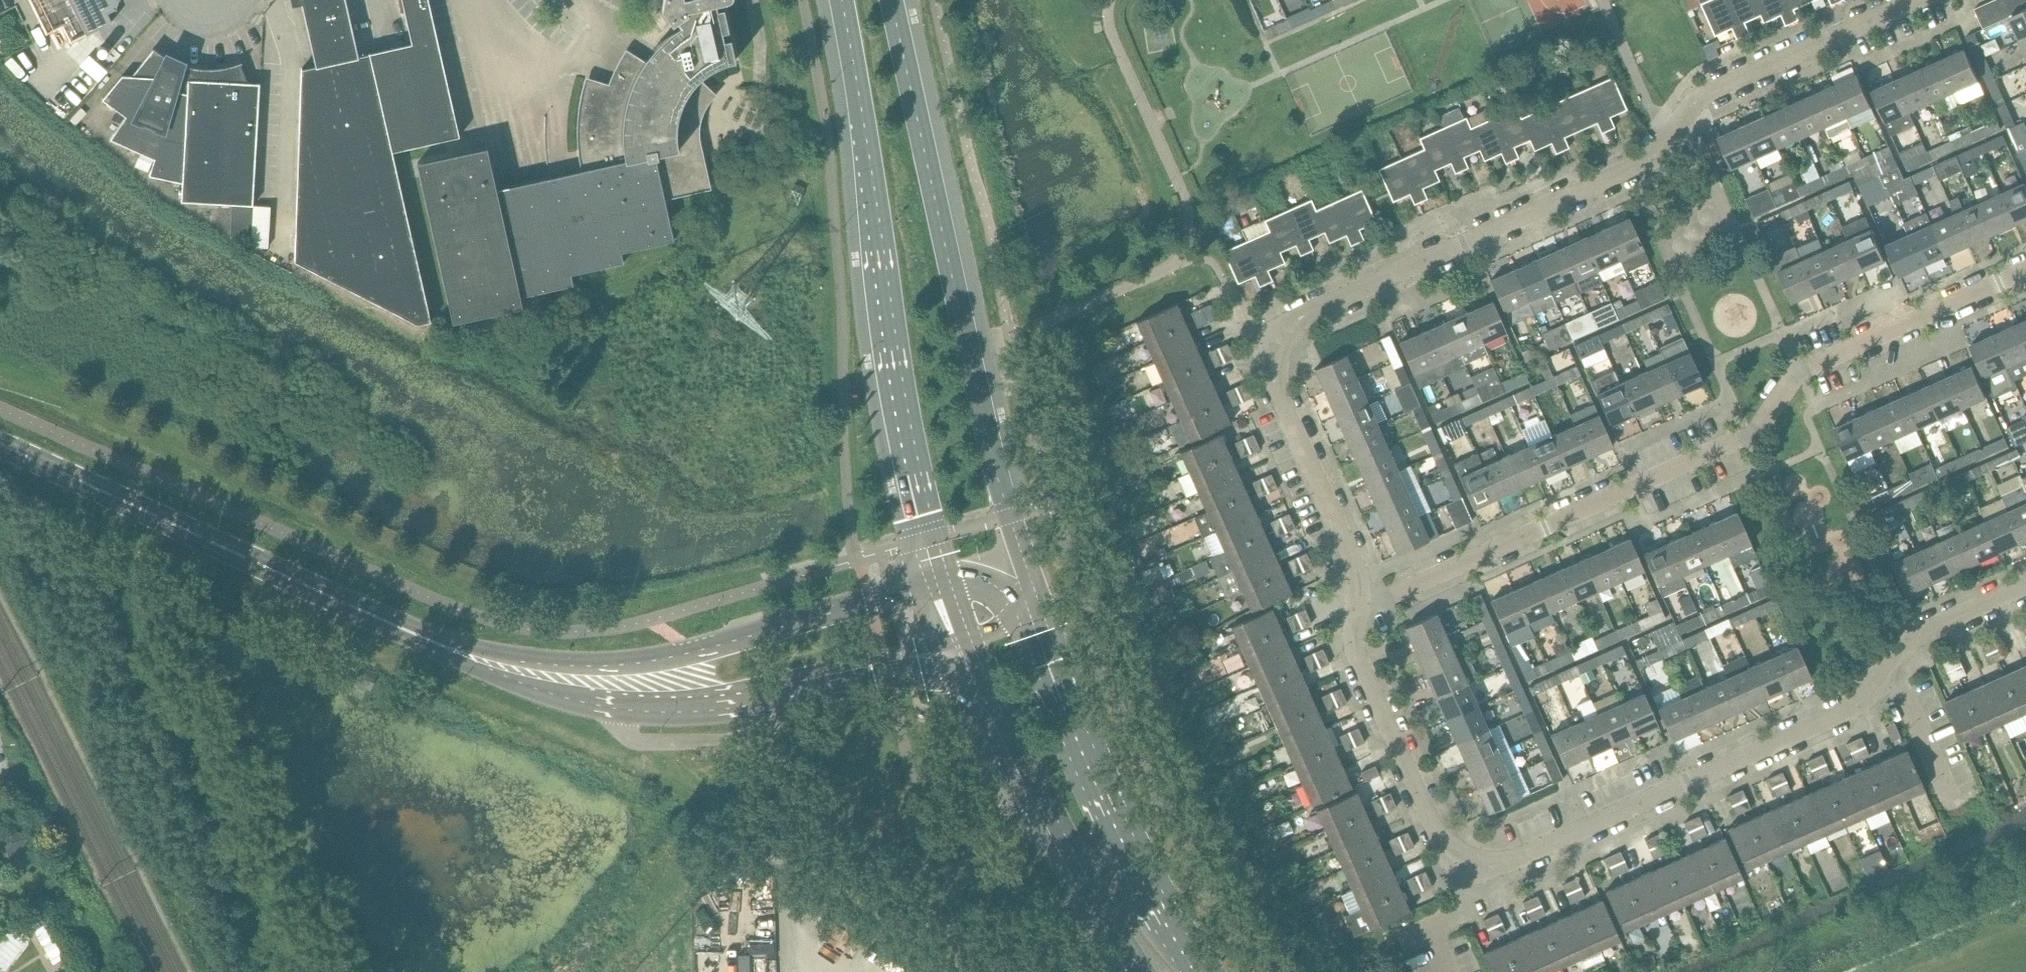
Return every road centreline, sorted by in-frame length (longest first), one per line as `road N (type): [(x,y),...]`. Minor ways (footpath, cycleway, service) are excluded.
road 1 (residential): [(1355,613),(1354,569),(1275,383),(1275,349),(1285,327),(1650,159),(1714,91),(1914,0)]
road 2 (residential): [(2025,591),(1903,649),(1850,707),(1823,725),(1488,869),(1468,867),(1436,838),(1358,654),(1355,613)]
road 3 (residential): [(1355,613),(1741,444),(1799,371),(2025,271)]
road 4 (secondary): [(0,444),(425,639),(521,673),(604,688)]
road 5 (secondary): [(1042,611),(1011,514),(898,0)]
road 6 (secondary): [(842,0),(899,358),(948,578)]
road 7 (secondary): [(1210,971),(1132,830),(1042,611)]
road 8 (secondary): [(604,688),(727,703),(974,648)]
road 9 (secondary): [(974,648),(1144,971)]
road 10 (secondary): [(948,578),(700,650),(604,688)]

